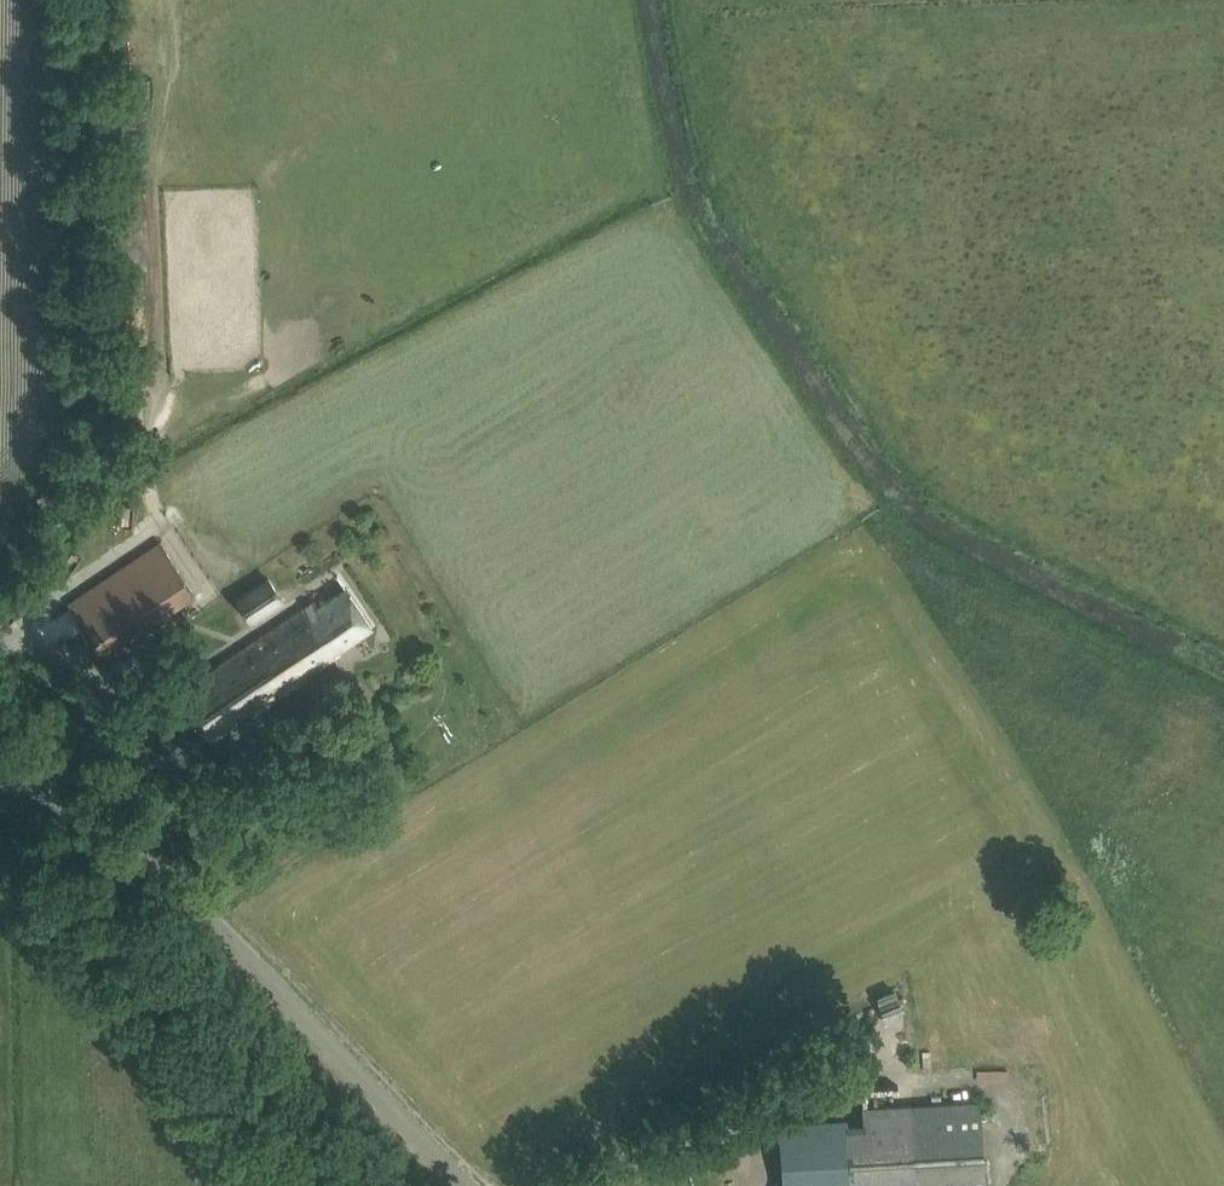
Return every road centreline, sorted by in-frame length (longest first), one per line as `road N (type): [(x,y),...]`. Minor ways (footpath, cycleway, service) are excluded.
road 1 (unclassified): [(460,1185),(211,934),(0,774)]

